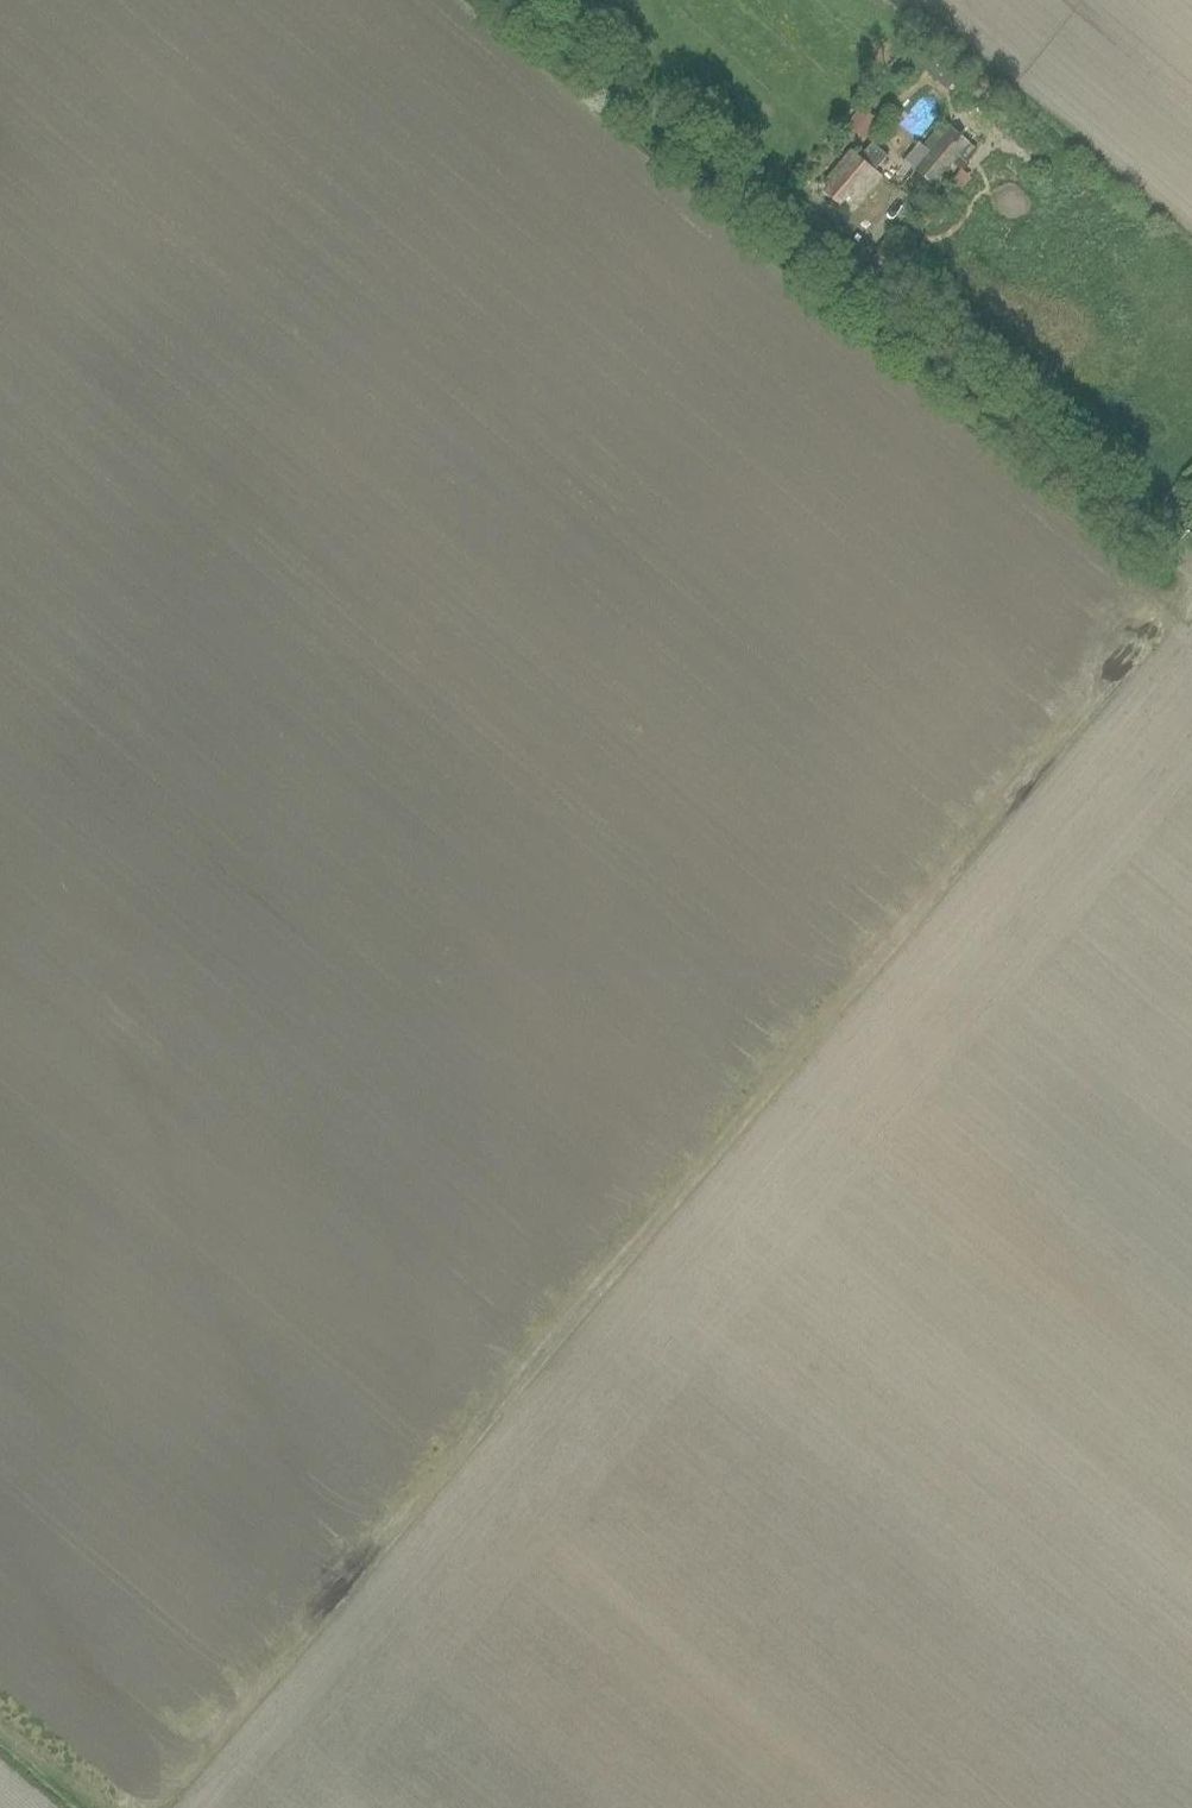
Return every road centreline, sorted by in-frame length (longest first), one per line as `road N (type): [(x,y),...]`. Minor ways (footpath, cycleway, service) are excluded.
road 1 (unclassified): [(1191,578),(519,0)]

